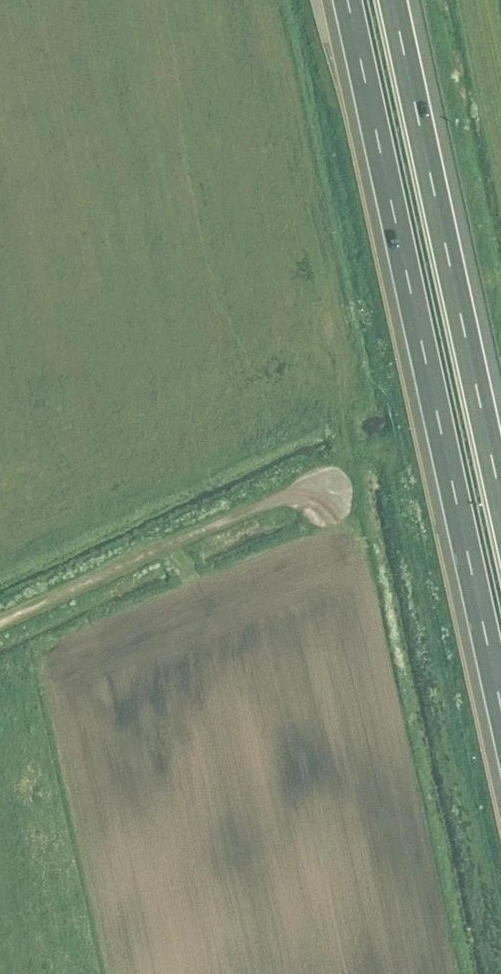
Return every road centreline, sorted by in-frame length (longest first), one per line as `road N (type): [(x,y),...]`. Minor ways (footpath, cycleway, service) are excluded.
road 1 (motorway): [(348,0),(500,715)]
road 2 (motorway): [(500,507),(397,0)]
road 3 (track): [(320,493),(277,498),(0,633)]

